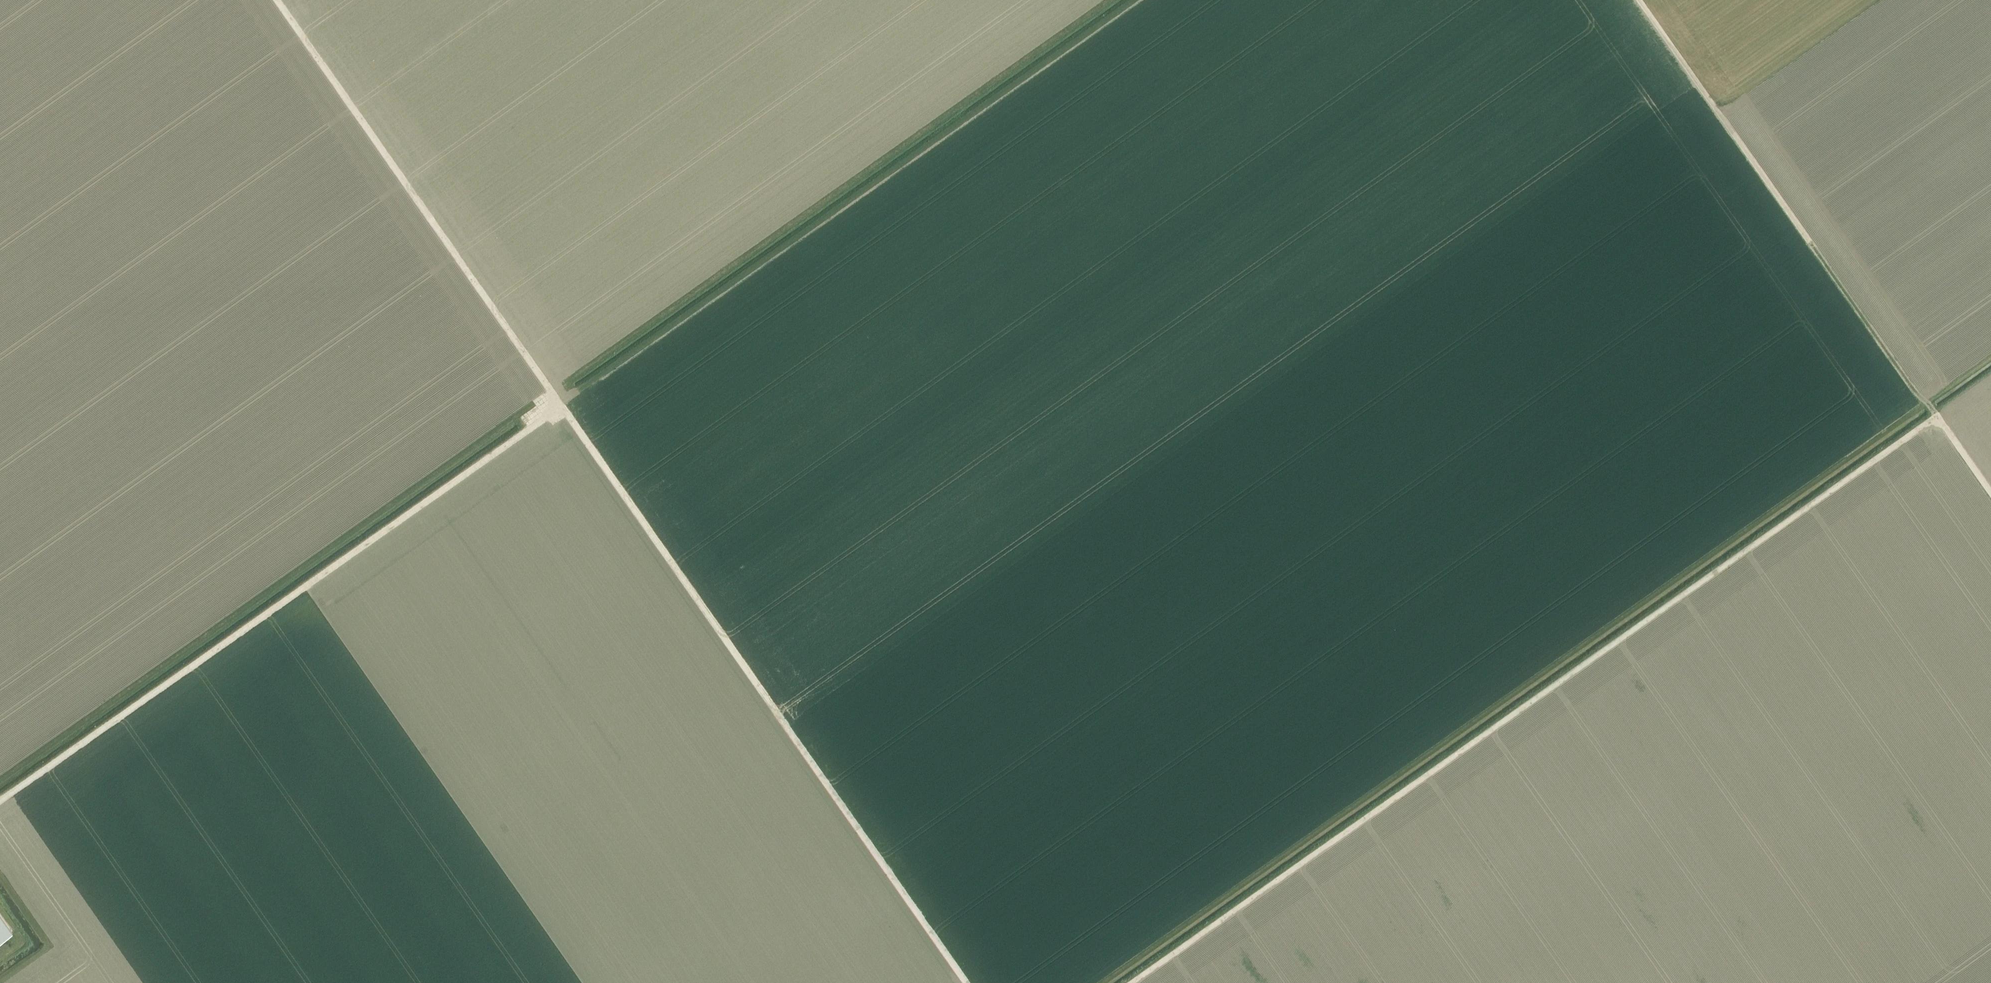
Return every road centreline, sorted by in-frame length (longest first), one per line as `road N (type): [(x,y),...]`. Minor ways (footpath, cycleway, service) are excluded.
road 1 (track): [(276,0),(966,982)]
road 2 (track): [(1990,493),(1937,417),(1131,982)]
road 3 (track): [(0,802),(562,408)]
road 4 (track): [(1809,243),(1639,0)]

